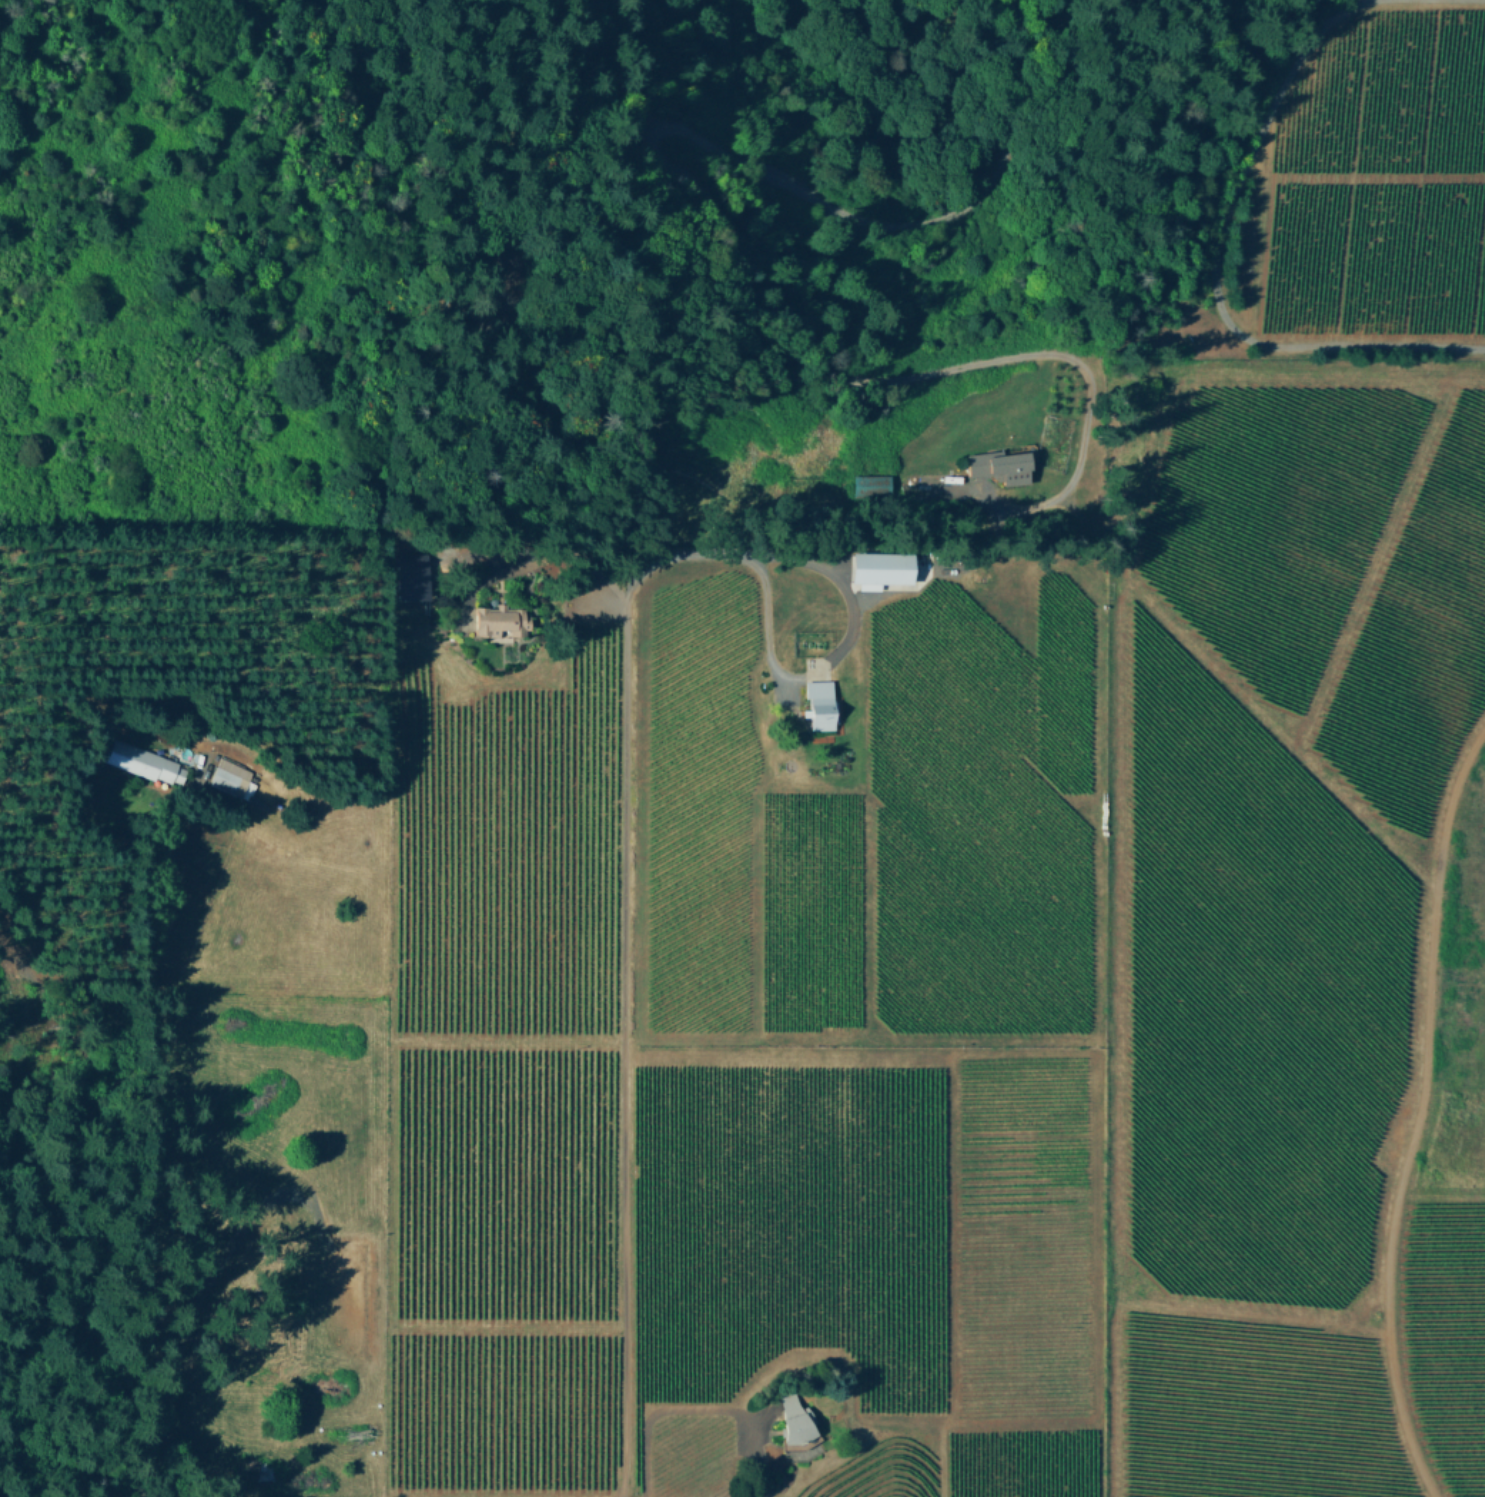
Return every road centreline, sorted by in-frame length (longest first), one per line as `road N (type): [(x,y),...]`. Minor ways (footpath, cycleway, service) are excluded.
road 1 (residential): [(623,1496),(625,592),(641,560),(668,551),(749,557)]
road 2 (residential): [(145,1496),(153,995)]

